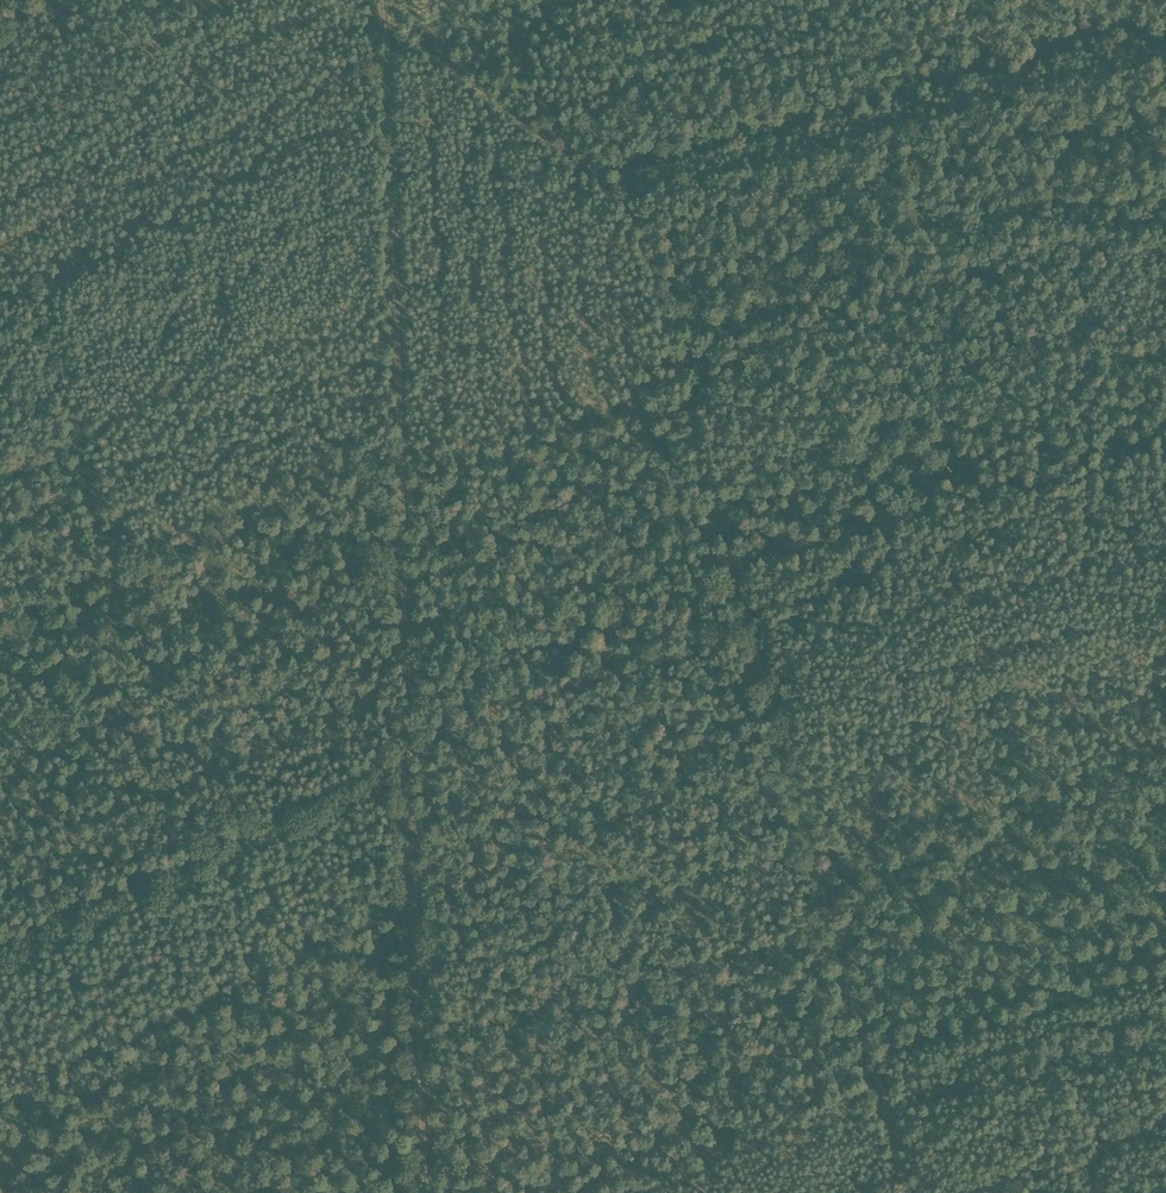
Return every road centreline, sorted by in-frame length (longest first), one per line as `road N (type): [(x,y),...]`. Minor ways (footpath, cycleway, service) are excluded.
road 1 (track): [(391,67),(421,66),(443,75),(612,206),(631,233),(764,685)]
road 2 (track): [(382,0),(411,745)]
road 3 (track): [(764,685),(911,1192)]
road 4 (track): [(411,745),(424,1192)]
road 5 (track): [(732,563),(966,511),(1165,454)]

